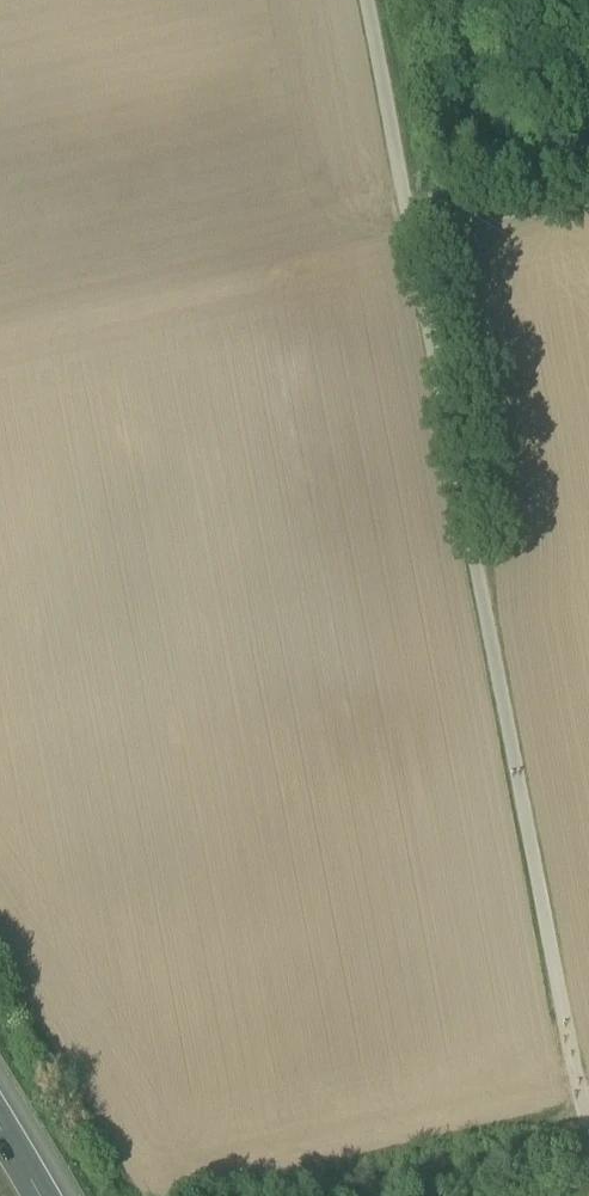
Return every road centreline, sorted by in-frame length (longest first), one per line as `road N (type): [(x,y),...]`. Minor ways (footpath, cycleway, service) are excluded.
road 1 (track): [(588,1135),(364,0)]
road 2 (track): [(588,186),(407,224)]

